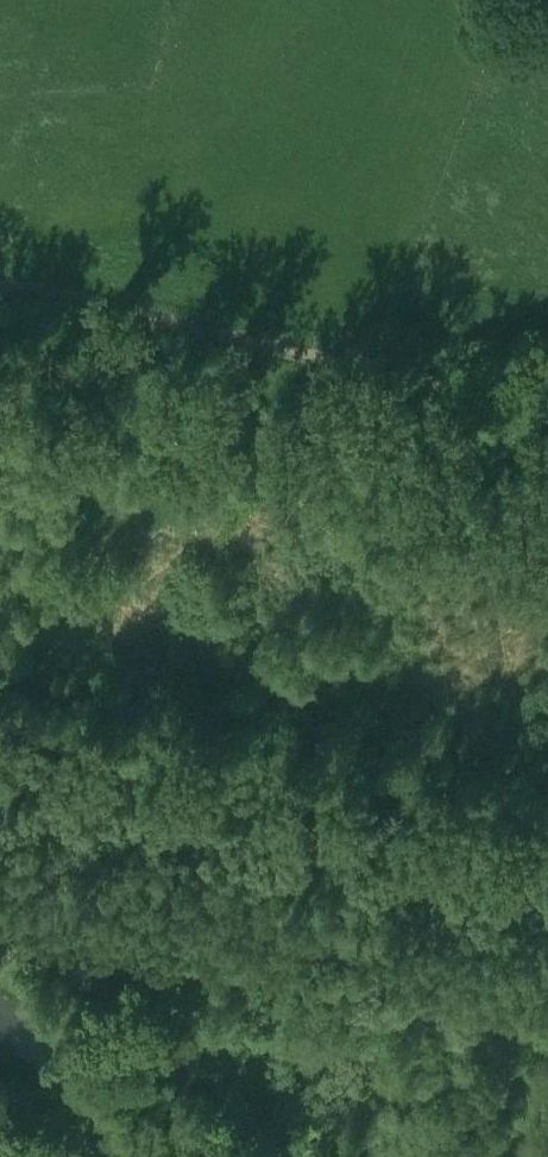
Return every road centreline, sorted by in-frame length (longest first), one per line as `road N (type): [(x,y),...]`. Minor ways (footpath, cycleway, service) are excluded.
road 1 (track): [(547,397),(387,352),(0,281)]

